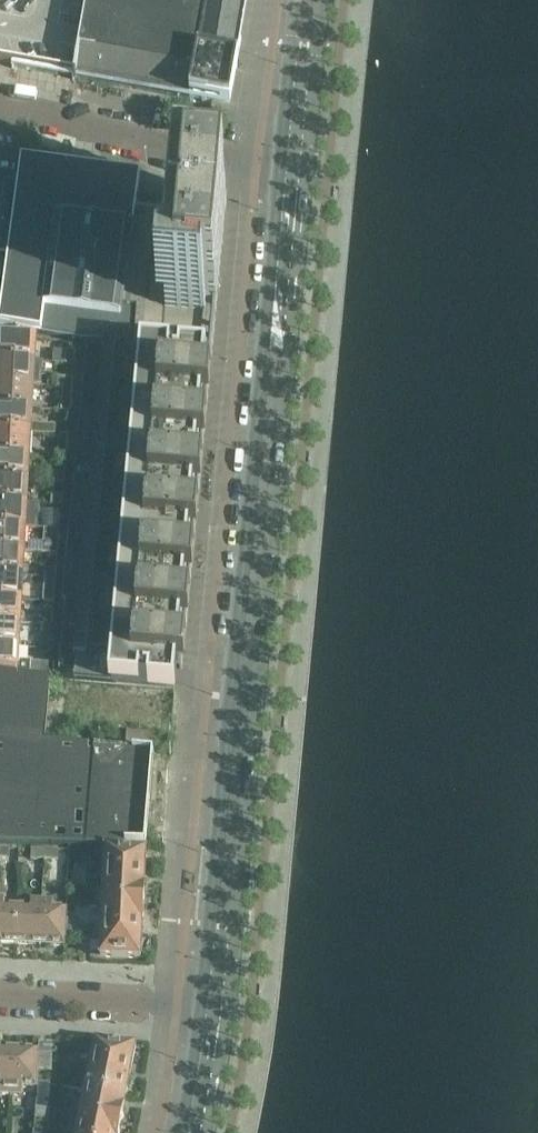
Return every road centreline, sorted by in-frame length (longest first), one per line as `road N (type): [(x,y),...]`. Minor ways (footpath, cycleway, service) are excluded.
road 1 (secondary): [(279,168),(202,1005)]
road 2 (secondary): [(229,1006),(307,173)]
road 3 (unclassified): [(279,168),(0,109)]
road 4 (residential): [(0,996),(177,1004)]
road 5 (secondary): [(307,173),(323,0)]
road 6 (secondary): [(296,0),(279,168)]
road 7 (secondary): [(202,1005),(179,1132)]
road 8 (secondary): [(206,1132),(229,1006)]

